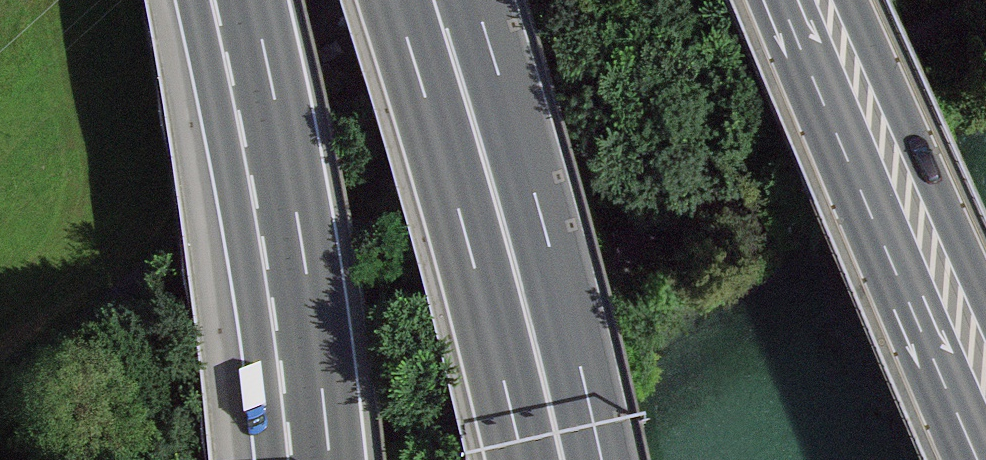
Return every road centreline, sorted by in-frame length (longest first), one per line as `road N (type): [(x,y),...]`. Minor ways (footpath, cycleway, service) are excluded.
road 1 (secondary): [(782,0),(977,459)]
road 2 (motorway): [(231,0),(277,223),(311,459)]
road 3 (motorway): [(600,459),(536,198),(444,25)]
road 4 (motorway): [(522,459),(463,222),(444,25)]
road 5 (secondary): [(985,299),(852,0)]

